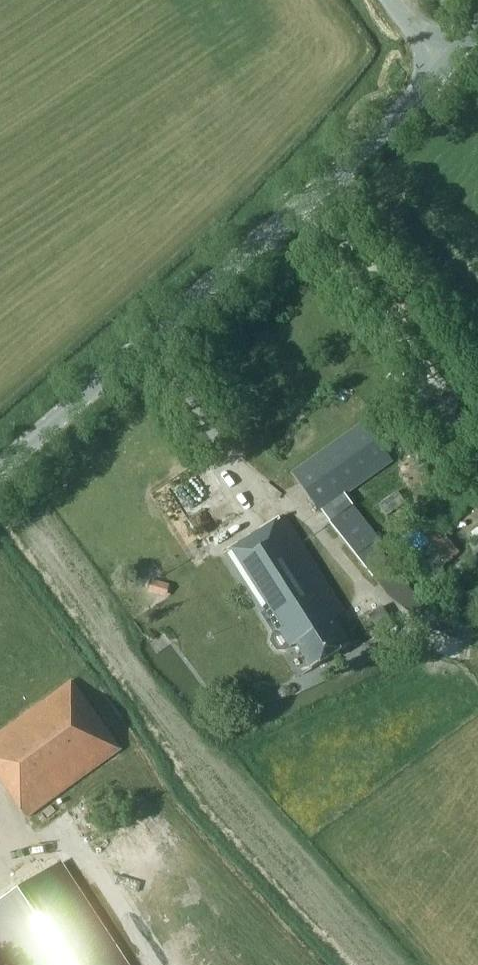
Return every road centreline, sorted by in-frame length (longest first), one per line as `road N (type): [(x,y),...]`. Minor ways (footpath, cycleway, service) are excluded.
road 1 (tertiary): [(0,469),(443,67)]

